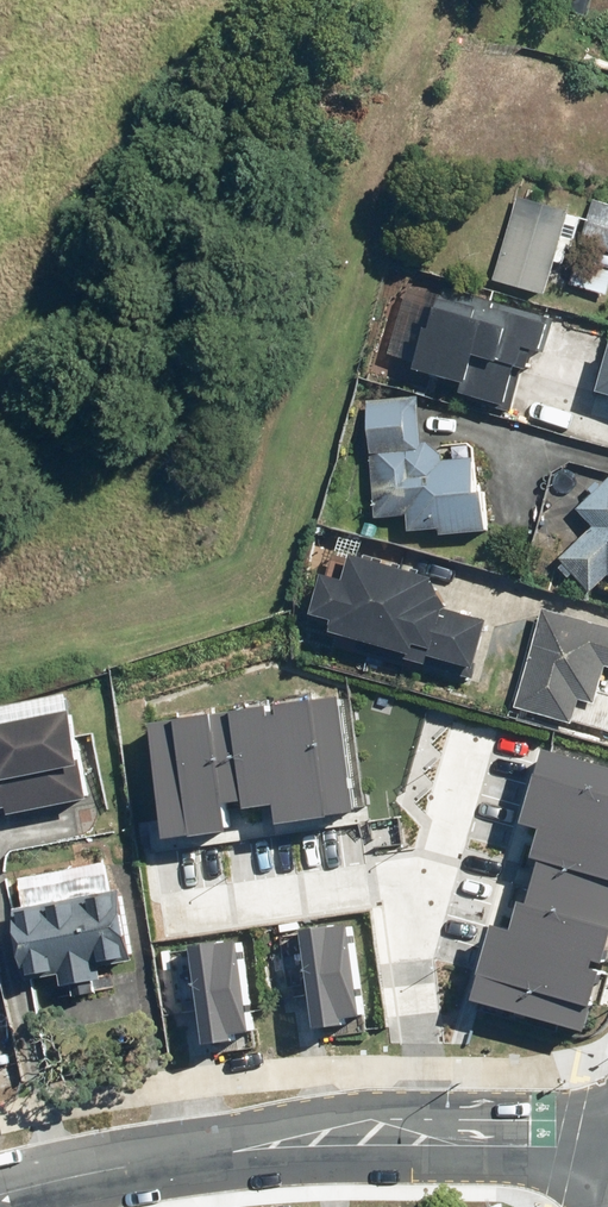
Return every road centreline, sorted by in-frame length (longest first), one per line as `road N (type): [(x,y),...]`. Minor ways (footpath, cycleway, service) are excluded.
road 1 (residential): [(607,1145),(294,1139),(0,1194)]

